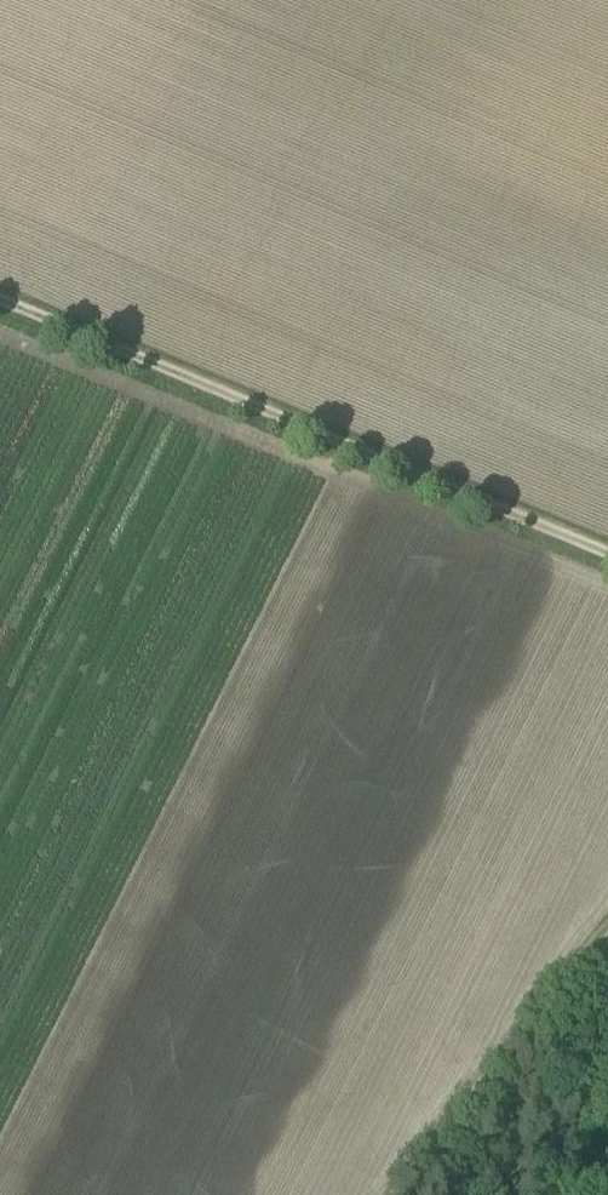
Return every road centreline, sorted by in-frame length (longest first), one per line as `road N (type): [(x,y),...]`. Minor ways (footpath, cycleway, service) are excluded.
road 1 (track): [(0,303),(607,557)]
road 2 (track): [(607,960),(417,1194)]

